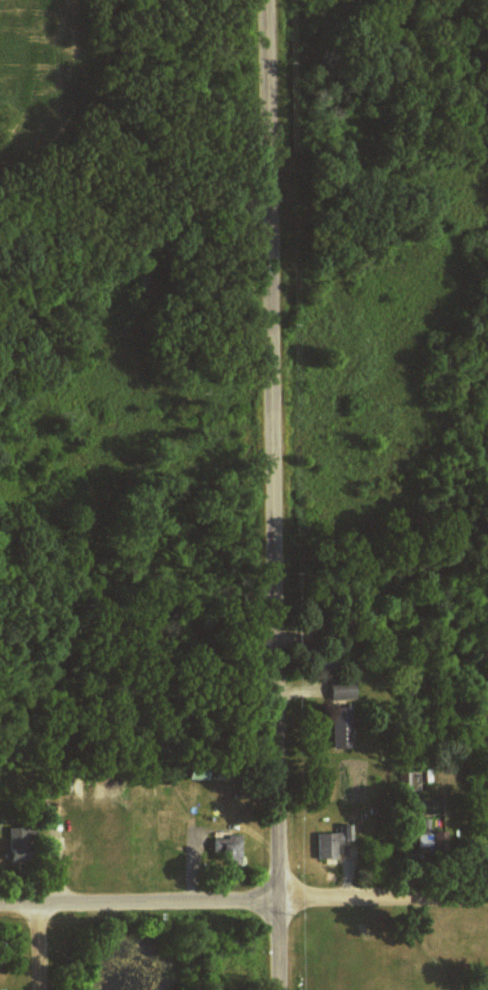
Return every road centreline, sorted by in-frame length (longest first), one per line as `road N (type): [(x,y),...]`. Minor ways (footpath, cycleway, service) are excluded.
road 1 (tertiary): [(279,860),(270,0)]
road 2 (residential): [(0,908),(280,903)]
road 3 (residential): [(280,903),(487,902)]
road 4 (tertiary): [(281,989),(279,860)]

